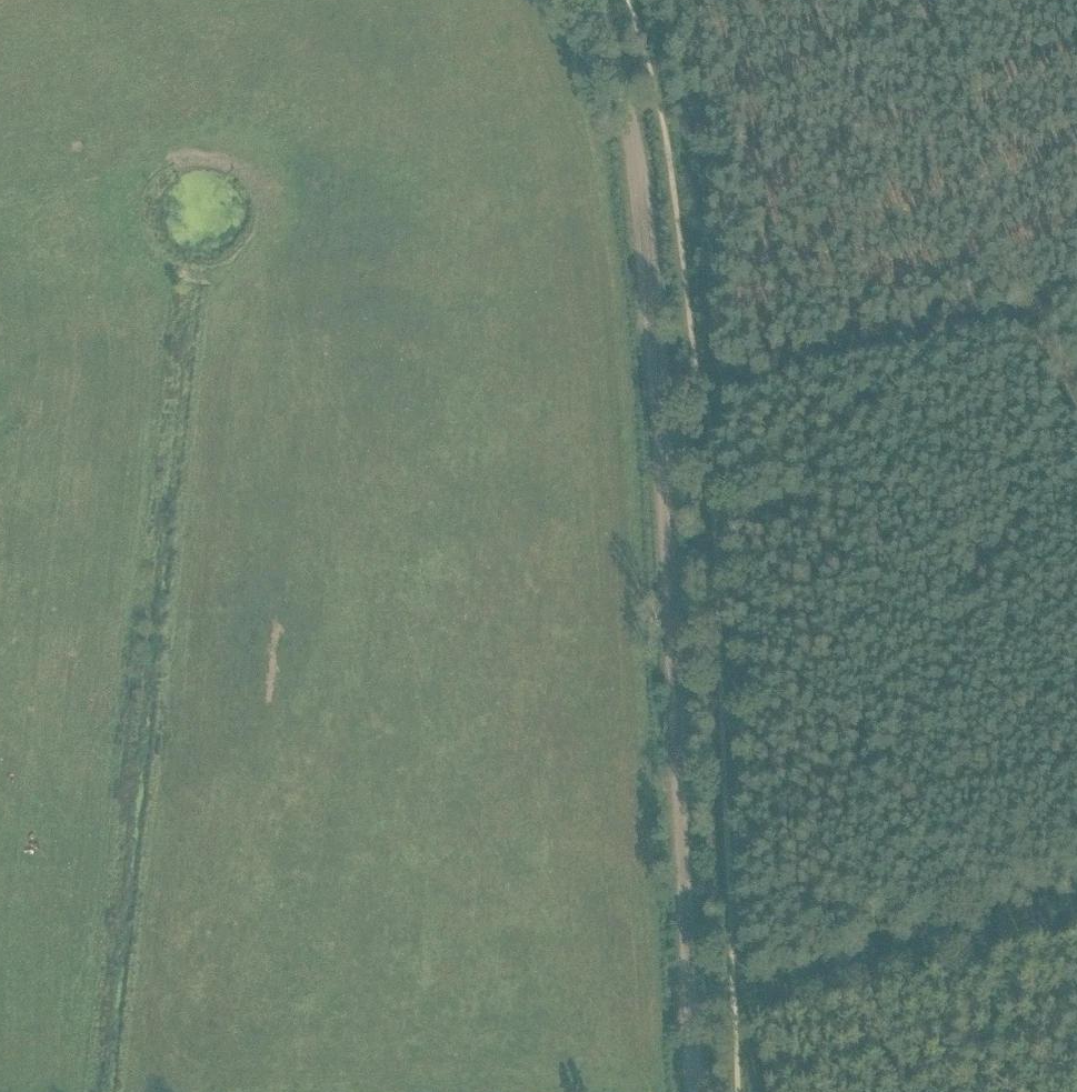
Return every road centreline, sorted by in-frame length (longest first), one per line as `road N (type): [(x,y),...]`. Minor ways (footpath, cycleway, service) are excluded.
road 1 (track): [(695,1091),(642,179),(606,21)]

